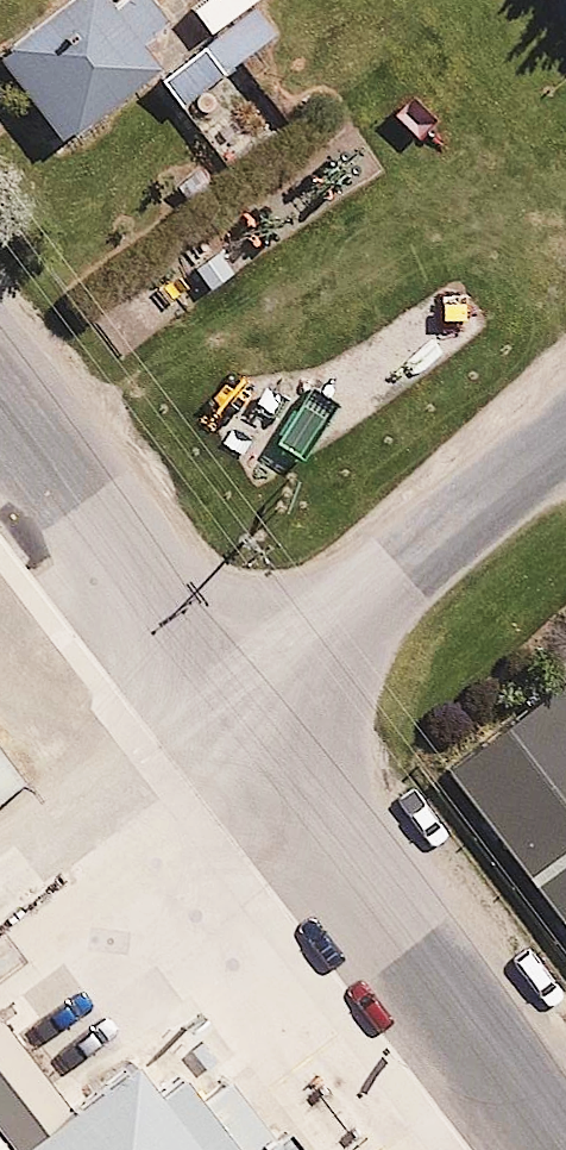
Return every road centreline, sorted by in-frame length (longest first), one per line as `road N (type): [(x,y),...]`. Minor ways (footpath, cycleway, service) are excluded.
road 1 (unclassified): [(225,709),(562,1149)]
road 2 (unclassified): [(565,435),(225,709)]
road 3 (unclassified): [(0,421),(225,709)]

